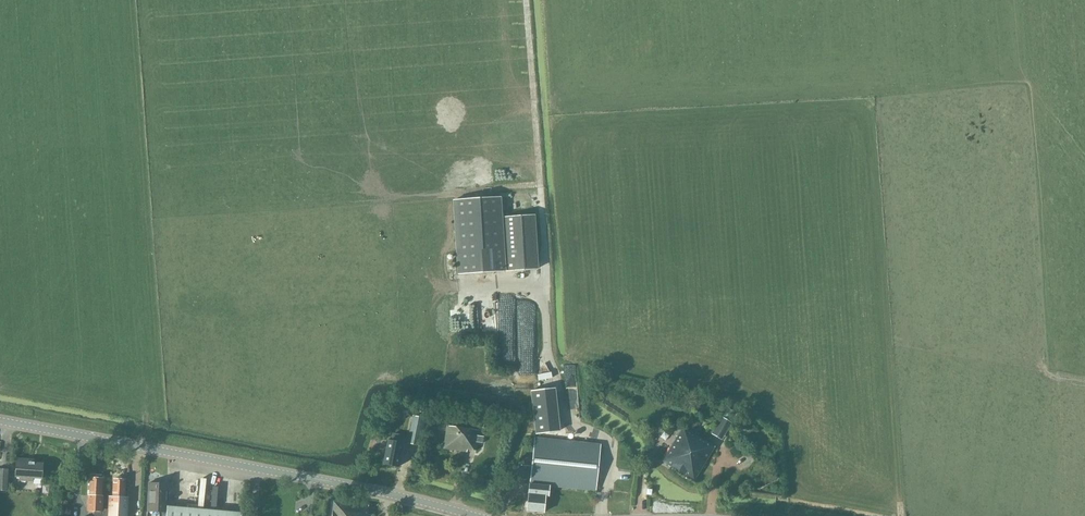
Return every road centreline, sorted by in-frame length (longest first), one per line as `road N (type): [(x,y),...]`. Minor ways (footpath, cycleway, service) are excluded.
road 1 (track): [(525,0),(546,347),(572,423),(612,441),(600,515)]
road 2 (unclassified): [(485,515),(0,421)]

